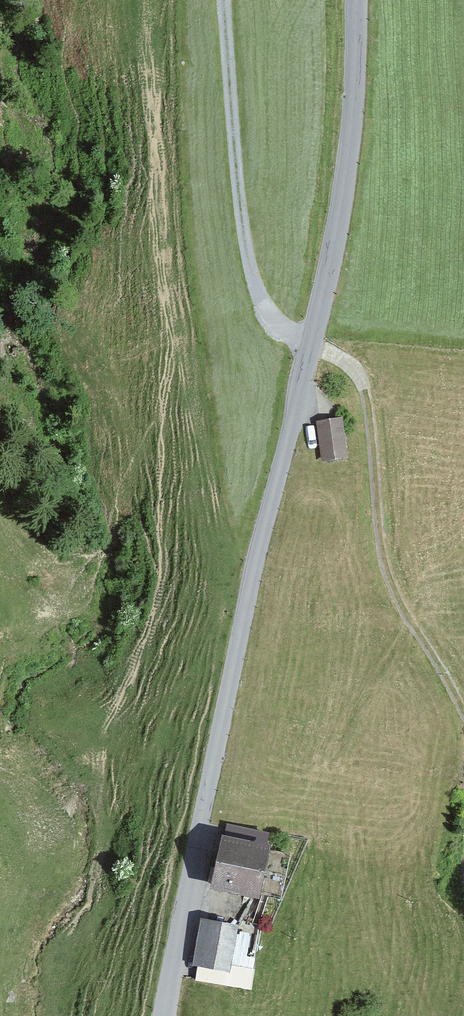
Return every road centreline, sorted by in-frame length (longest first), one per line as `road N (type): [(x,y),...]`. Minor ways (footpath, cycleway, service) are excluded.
road 1 (unclassified): [(169,1015),(240,631),(326,273),(351,98),(353,0)]
road 2 (track): [(307,351),(340,361),(360,379),(385,573),(463,715)]
road 3 (track): [(307,351),(265,313),(249,280),(224,0)]

